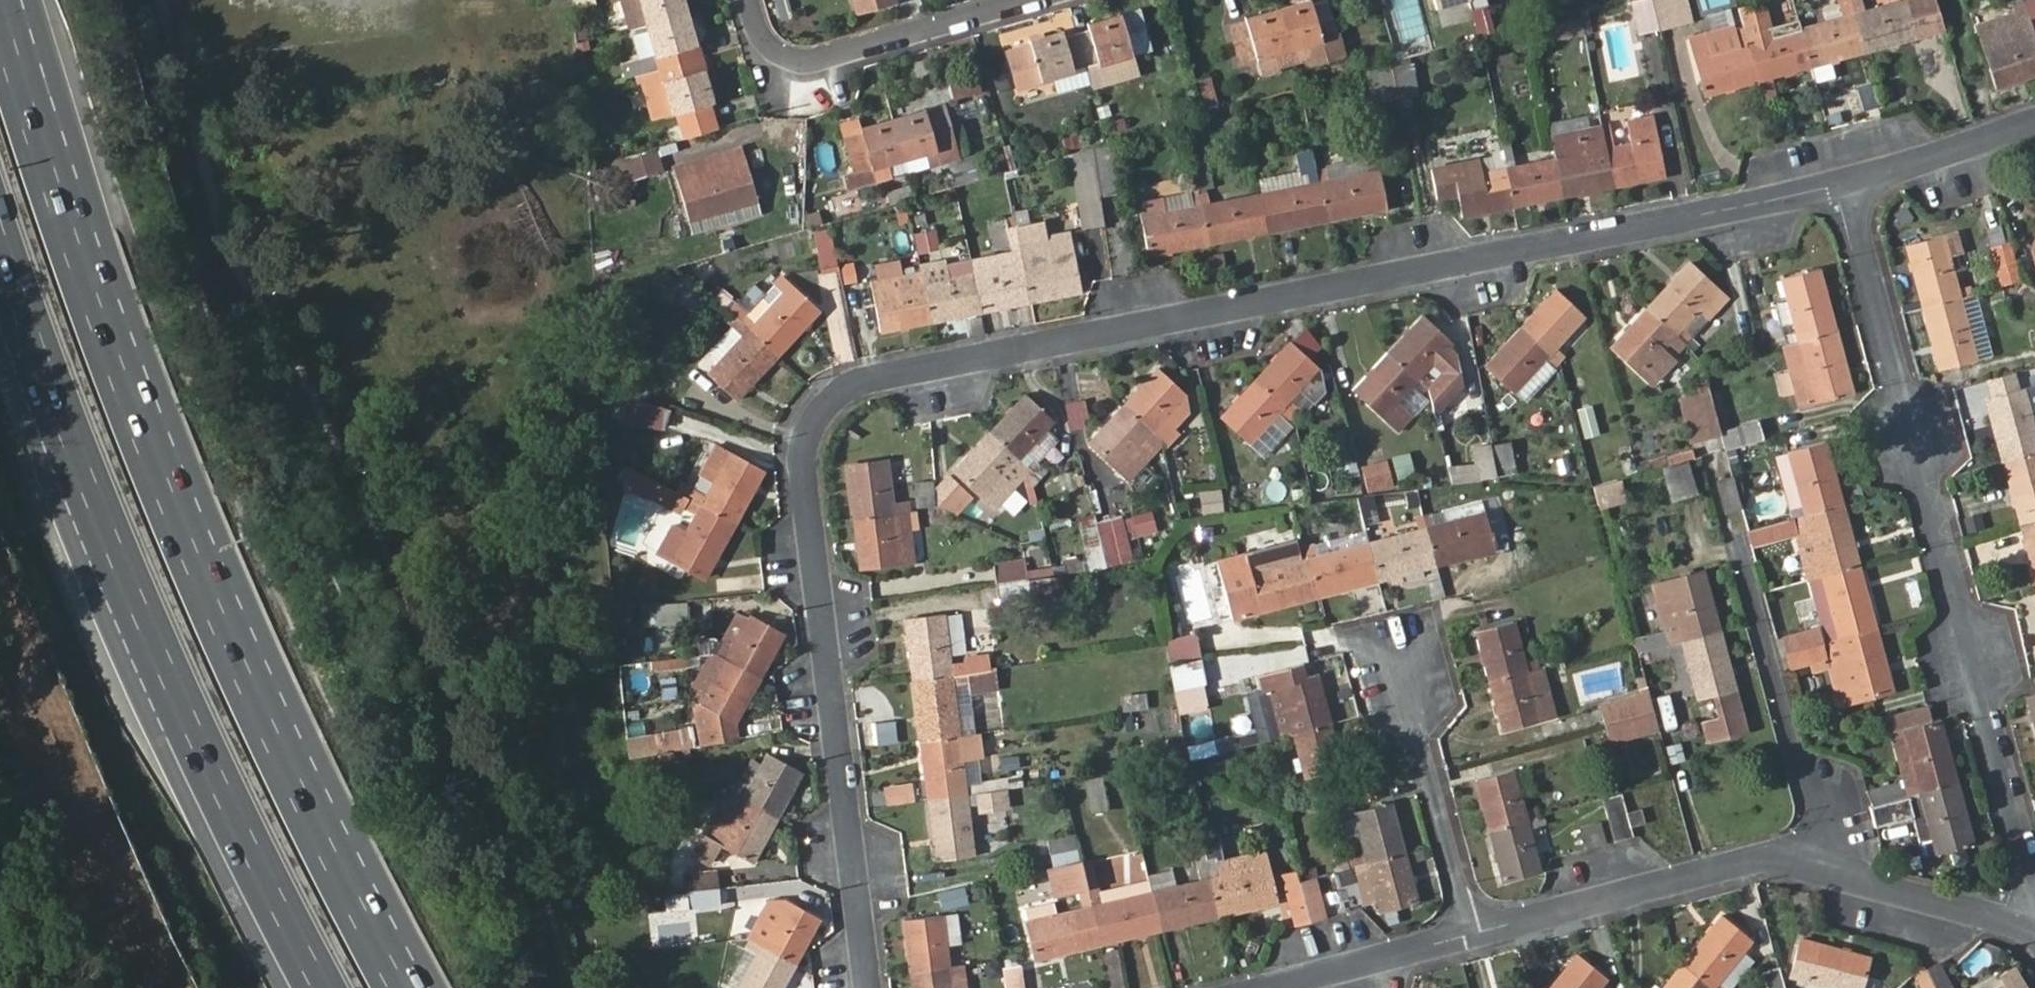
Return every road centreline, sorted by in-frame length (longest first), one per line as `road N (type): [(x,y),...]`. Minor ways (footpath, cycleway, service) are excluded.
road 1 (residential): [(1851,183),(866,379),(841,391),(805,435),(802,468),(868,987)]
road 2 (motorway): [(399,987),(160,484),(49,179),(0,16)]
road 3 (motorway): [(0,234),(53,396),(188,716),(325,987)]
road 4 (residential): [(2034,868),(1851,183)]
road 5 (residential): [(1471,934),(1753,861),(1818,864)]
road 6 (residential): [(1818,864),(1734,533)]
road 7 (residential): [(750,0),(757,26),(780,52),(816,58),(1020,0)]
road 8 (residential): [(1471,934),(1403,667)]
road 9 (residential): [(1818,864),(2034,932)]
road 10 (residential): [(1273,987),(1471,934)]
road 11 (residential): [(2034,121),(1851,183)]

